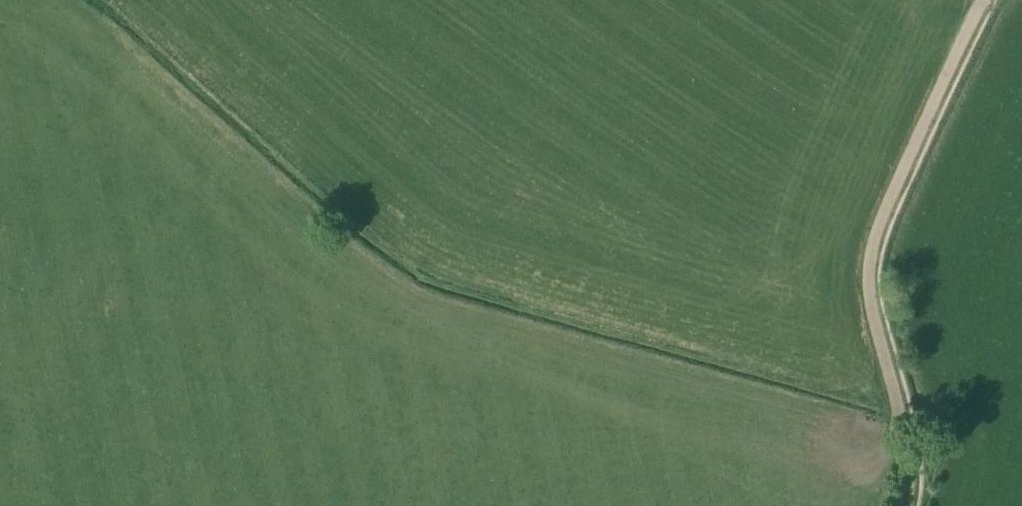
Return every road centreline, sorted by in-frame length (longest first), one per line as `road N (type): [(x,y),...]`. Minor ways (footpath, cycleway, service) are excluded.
road 1 (track): [(986,0),(876,246),(874,313),(903,406),(913,470),(906,505)]

